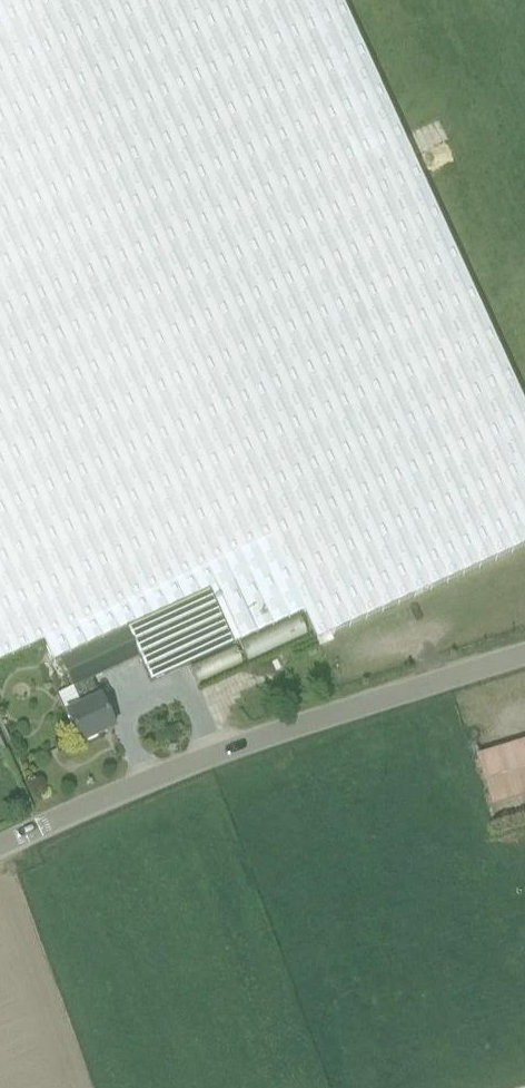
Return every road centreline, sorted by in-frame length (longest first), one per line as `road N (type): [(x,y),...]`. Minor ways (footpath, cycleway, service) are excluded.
road 1 (unclassified): [(0,853),(194,765),(524,657)]

